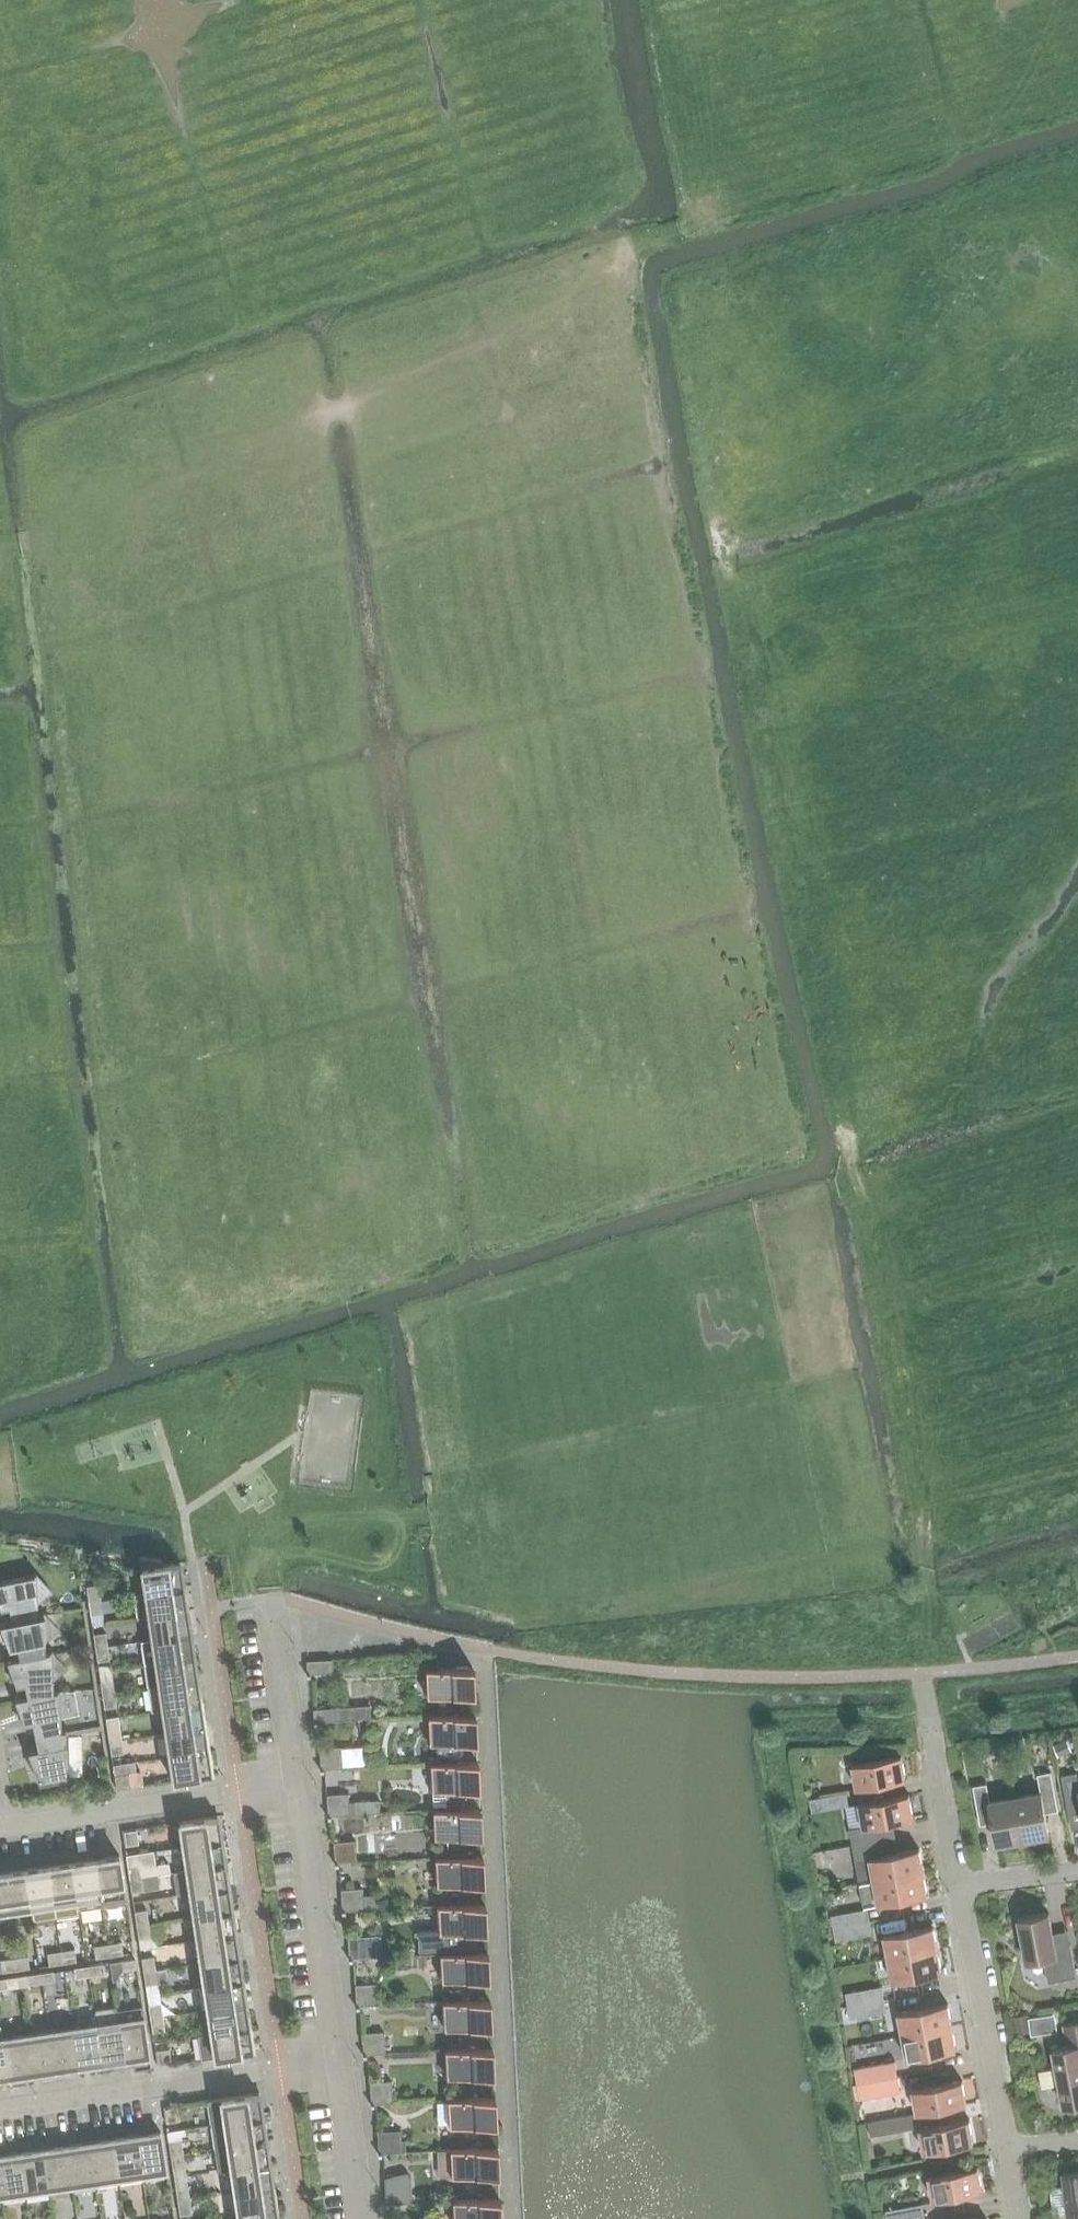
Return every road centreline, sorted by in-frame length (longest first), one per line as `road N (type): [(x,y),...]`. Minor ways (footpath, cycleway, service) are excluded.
road 1 (residential): [(0,2109),(339,2059)]
road 2 (residential): [(0,1826),(298,1776)]
road 3 (unclassified): [(339,2059),(298,1776)]
road 4 (residential): [(1007,2147),(956,1884)]
road 5 (unclassified): [(298,1776),(272,1599)]
road 6 (residential): [(956,1884),(926,1711)]
road 7 (unclassified): [(363,2218),(339,2059)]
road 8 (residential): [(956,1884),(1077,1868)]

